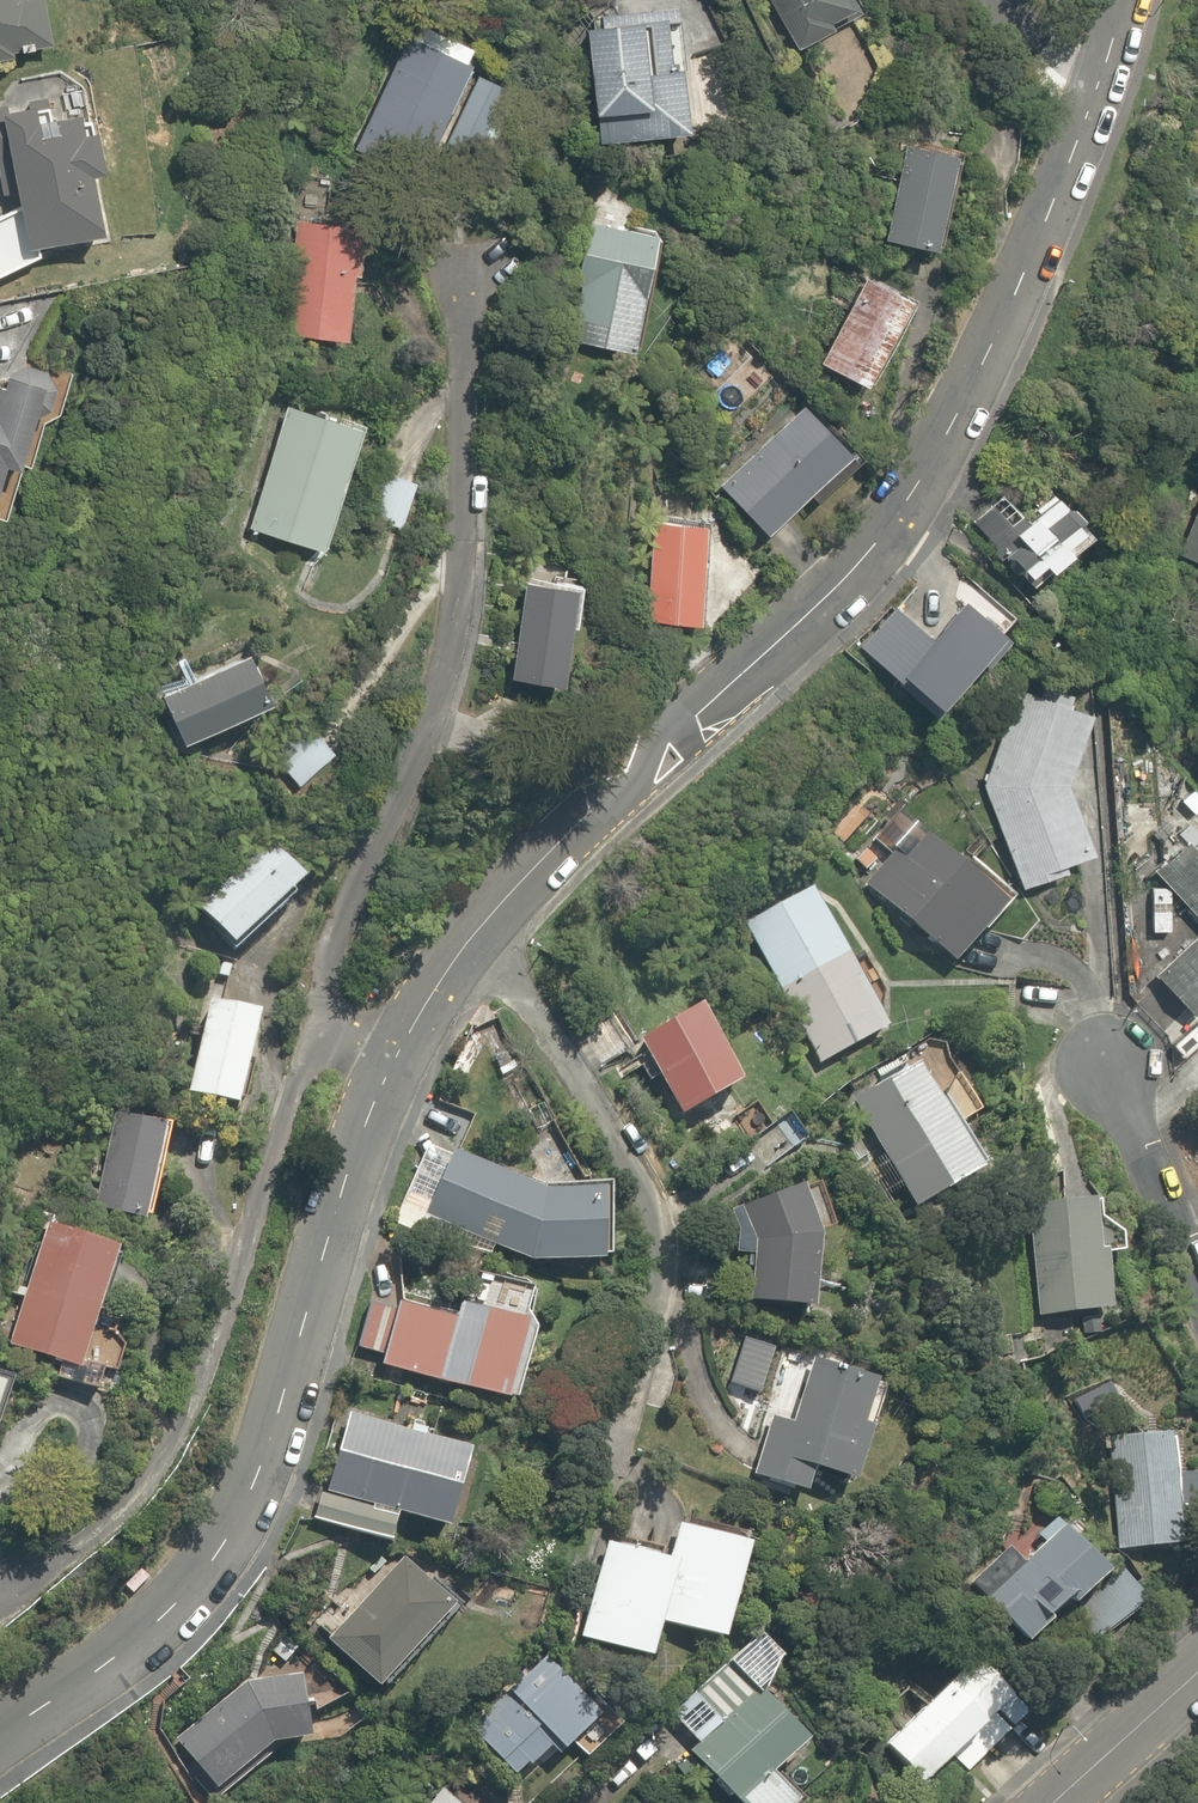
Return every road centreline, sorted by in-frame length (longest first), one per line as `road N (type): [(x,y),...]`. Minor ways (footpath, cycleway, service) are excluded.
road 1 (residential): [(485,923),(910,508),(982,380),(1103,99)]
road 2 (residential): [(375,1096),(329,1012),(326,968),(403,795),(453,630),(466,545),(462,272)]
road 3 (residential): [(0,1739),(173,1609),(237,1528),(279,1428),(375,1096)]
road 4 (residential): [(658,1295),(654,1202),(485,923)]
road 5 (residential): [(1112,1044),(1197,1278)]
road 6 (residential): [(375,1096),(429,999),(485,923)]
road 7 (residential): [(1197,1676),(1061,1802)]
road 8 (residential): [(1103,99),(996,0)]

